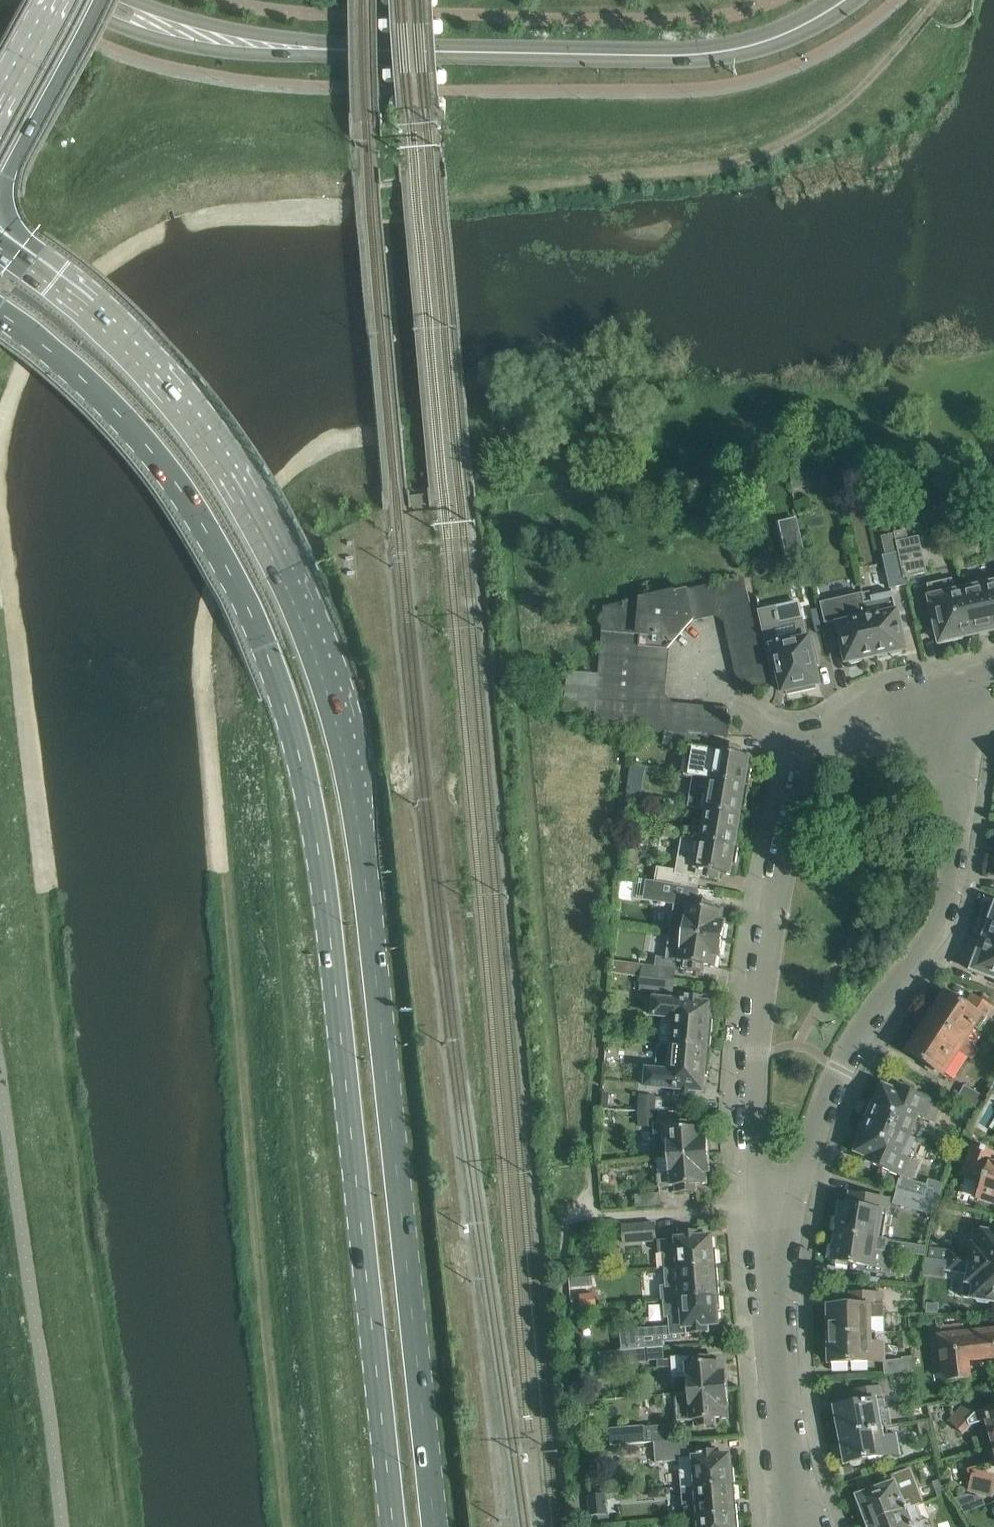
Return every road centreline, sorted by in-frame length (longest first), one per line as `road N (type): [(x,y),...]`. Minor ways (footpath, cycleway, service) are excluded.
road 1 (primary): [(435,1526),(363,864),(332,705),(280,572),(198,438),(116,344),(0,248)]
road 2 (primary): [(0,313),(80,378),(158,461),(218,552),(278,686),(322,874),(395,1526)]
road 3 (residential): [(952,701),(845,730),(812,757),(801,783),(757,1052),(755,1158),(774,1215)]
road 4 (residential): [(774,1215),(860,1032),(943,908),(958,821),(952,701)]
road 5 (tertiary): [(844,0),(777,36),(704,52),(317,47)]
road 6 (track): [(935,0),(830,117),(769,150),(706,170),(532,182)]
road 7 (residential): [(791,1520),(774,1215)]
road 8 (tertiary): [(64,0),(150,36),(209,50),(317,47)]
road 9 (secondary): [(0,191),(102,0)]
road 10 (tertiary): [(317,47),(133,0)]
road 11 (secondary): [(57,0),(0,106)]

